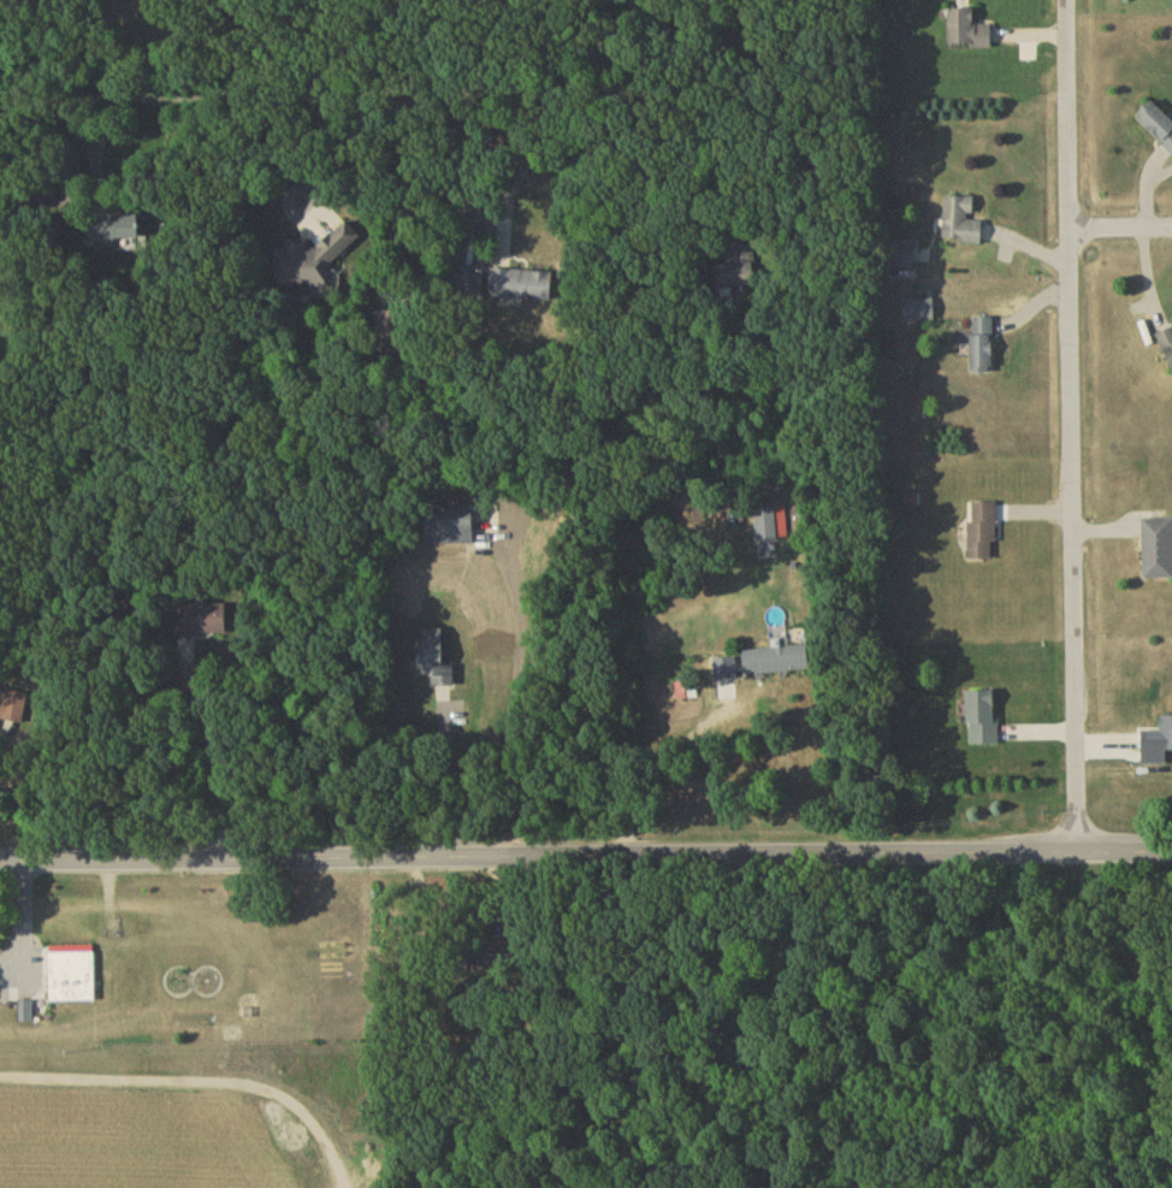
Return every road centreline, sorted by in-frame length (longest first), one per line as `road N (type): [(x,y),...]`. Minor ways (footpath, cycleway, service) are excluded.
road 1 (residential): [(1171,851),(0,861)]
road 2 (residential): [(1075,851),(1065,0)]

